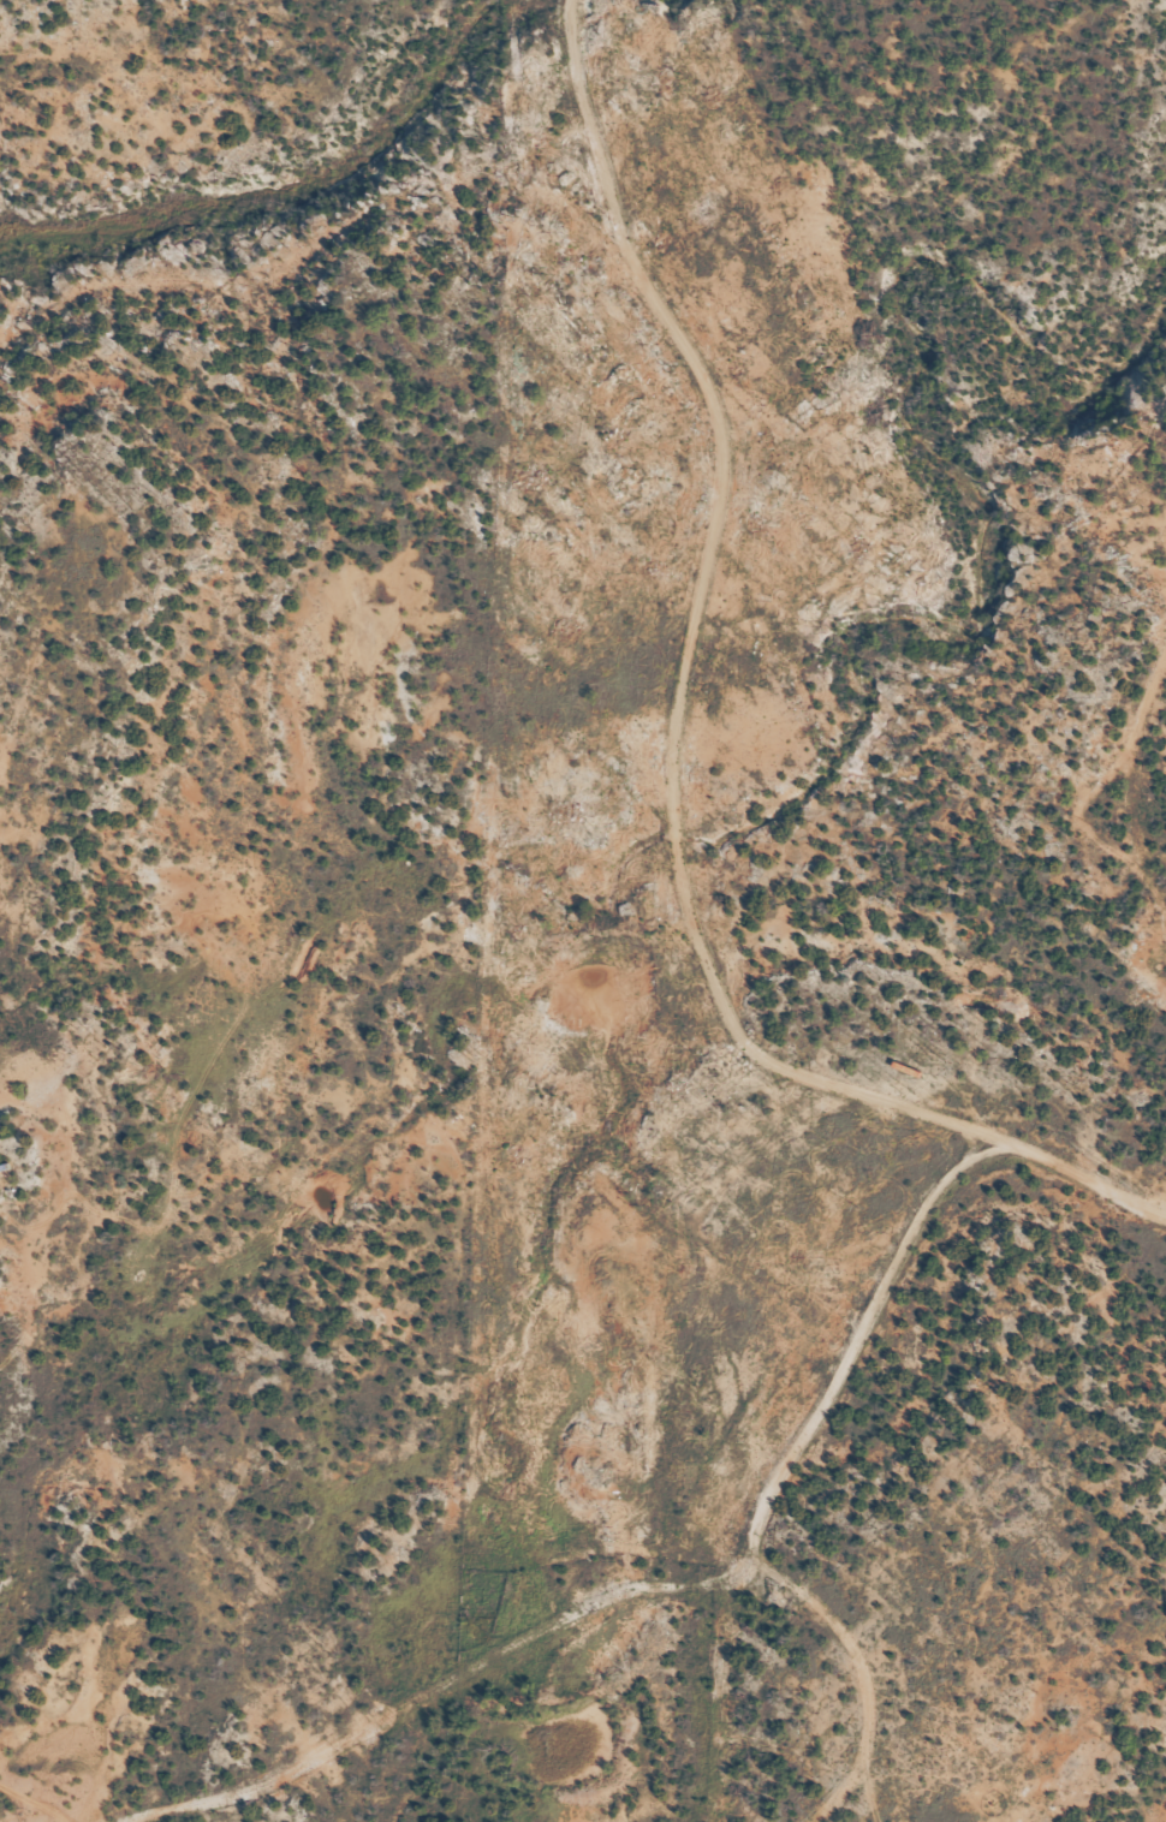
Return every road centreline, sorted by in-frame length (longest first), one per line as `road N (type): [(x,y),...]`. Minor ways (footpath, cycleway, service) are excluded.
road 1 (residential): [(118,1821),(133,1804),(340,1743),(486,1662),(588,1552),(642,1429),(683,1257),(737,1183),(840,1133),(974,1133),(1165,1216)]
road 2 (residential): [(583,0),(581,48),(643,285),(720,403),(725,520),(678,748),(709,959),(763,1061),(974,1133)]

